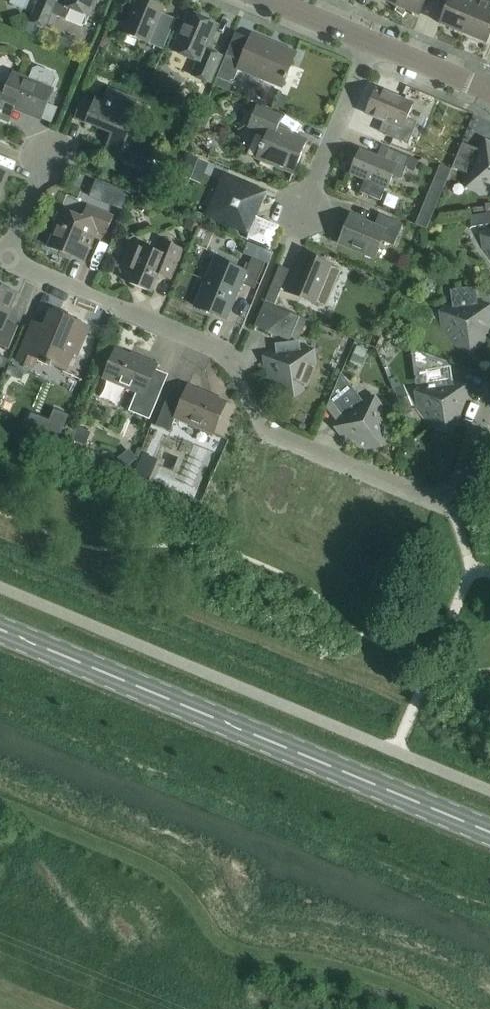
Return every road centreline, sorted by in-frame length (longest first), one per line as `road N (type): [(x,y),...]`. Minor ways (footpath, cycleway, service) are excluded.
road 1 (residential): [(489,420),(454,506),(275,434),(254,412),(228,354),(1,256)]
road 2 (primary): [(489,832),(0,629)]
road 3 (residential): [(371,40),(304,206)]
road 4 (tertiary): [(489,87),(371,40)]

